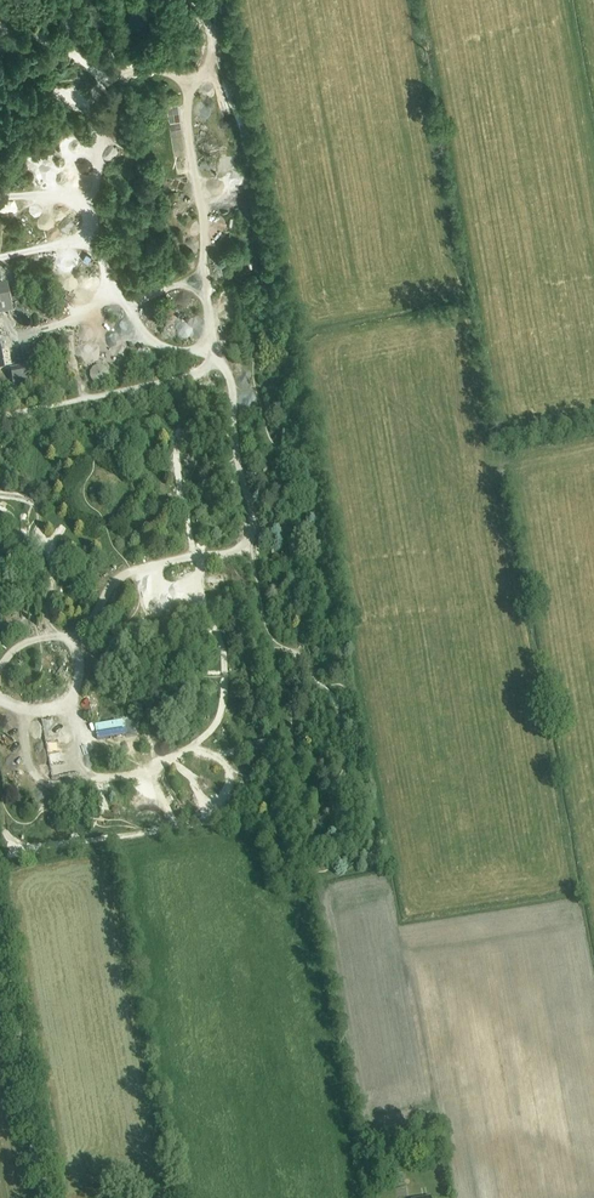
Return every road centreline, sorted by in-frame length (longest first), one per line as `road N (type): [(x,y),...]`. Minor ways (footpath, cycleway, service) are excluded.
road 1 (unclassified): [(44,1197),(0,959)]

